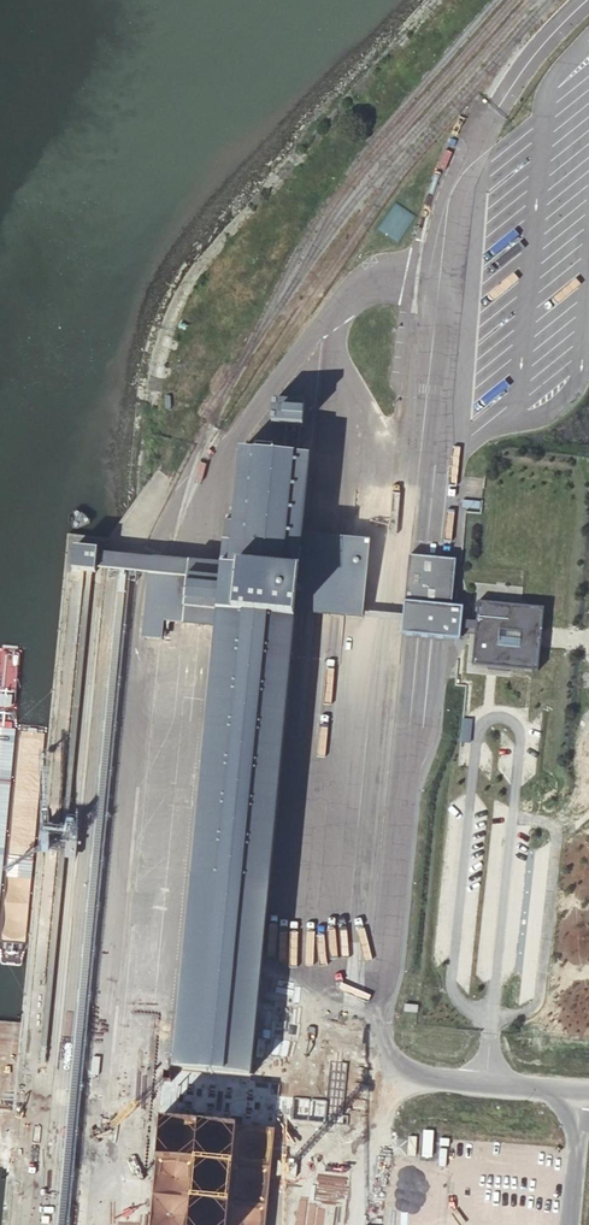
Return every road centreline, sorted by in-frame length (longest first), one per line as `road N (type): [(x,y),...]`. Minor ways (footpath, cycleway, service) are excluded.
road 1 (unclassified): [(587,0),(519,72),(456,201),(381,1023),(382,1077)]
road 2 (unclassified): [(382,1077),(580,1093)]
road 3 (unclassified): [(382,1077),(355,1224)]
road 4 (unclassified): [(580,1093),(568,1224)]

